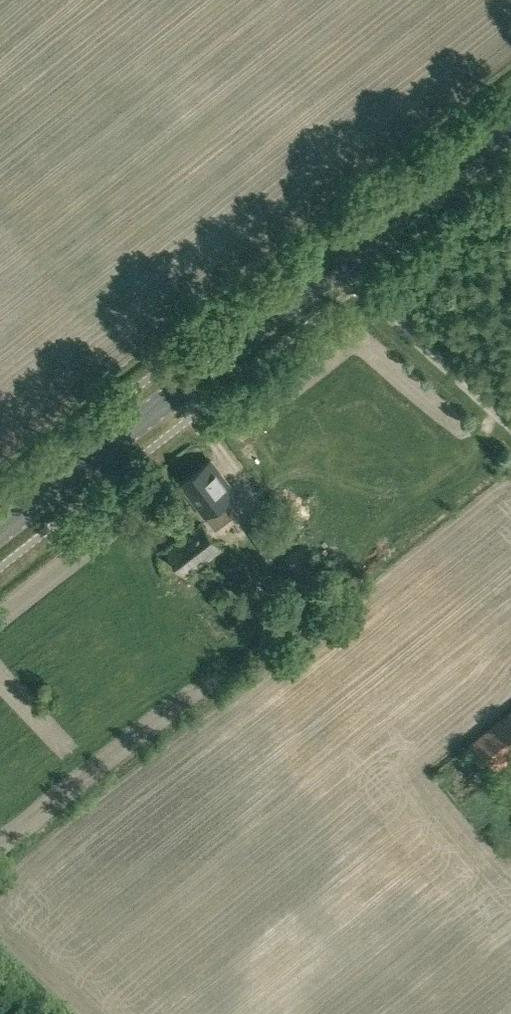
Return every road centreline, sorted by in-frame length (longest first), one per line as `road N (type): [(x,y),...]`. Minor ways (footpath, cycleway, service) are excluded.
road 1 (tertiary): [(0,531),(352,255)]
road 2 (unclassified): [(510,423),(352,255)]
road 3 (tertiary): [(352,255),(510,130)]

